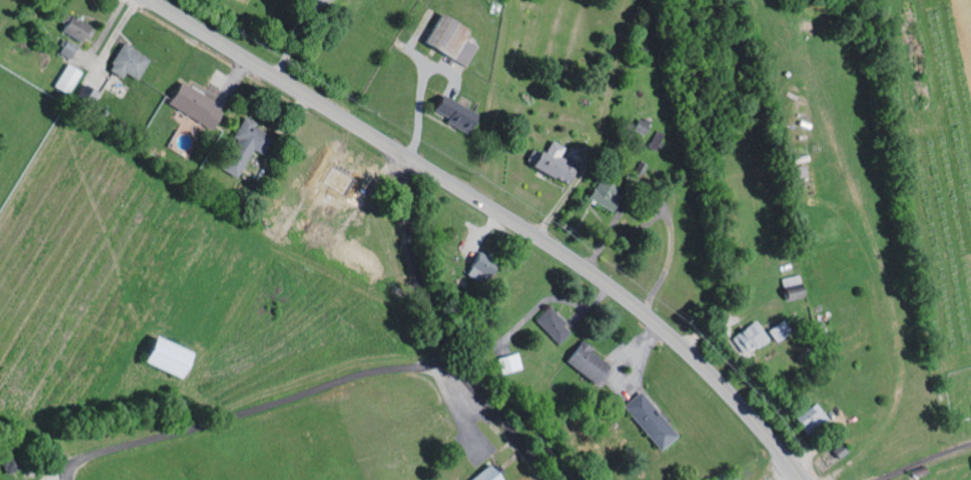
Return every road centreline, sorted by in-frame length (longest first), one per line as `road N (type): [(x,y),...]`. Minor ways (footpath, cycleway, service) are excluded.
road 1 (primary): [(151,0),(588,270),(713,375),(803,479)]
road 2 (residential): [(454,355),(101,454),(72,468),(67,479)]
road 3 (residential): [(554,479),(435,326),(411,246),(406,155)]

